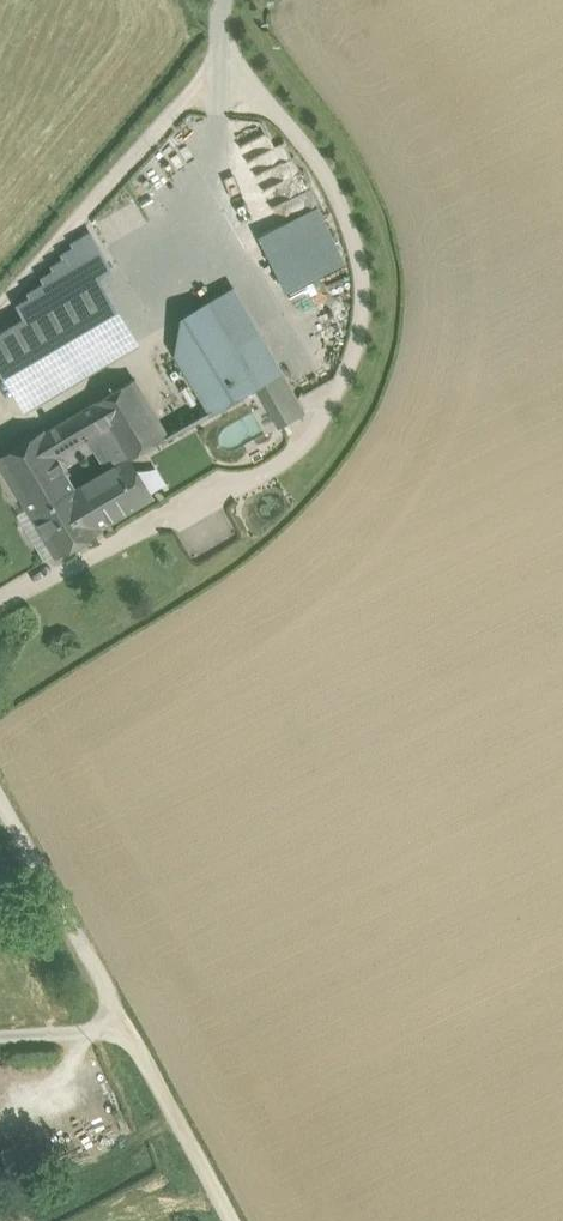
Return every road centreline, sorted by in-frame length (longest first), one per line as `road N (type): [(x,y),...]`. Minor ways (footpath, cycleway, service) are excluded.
road 1 (track): [(230,84),(298,138),(349,224),(360,316),(338,392),(317,428),(275,469),(0,615)]
road 2 (track): [(0,779),(125,1035)]
road 3 (track): [(125,1035),(233,1220)]
road 4 (track): [(0,1038),(125,1035)]

